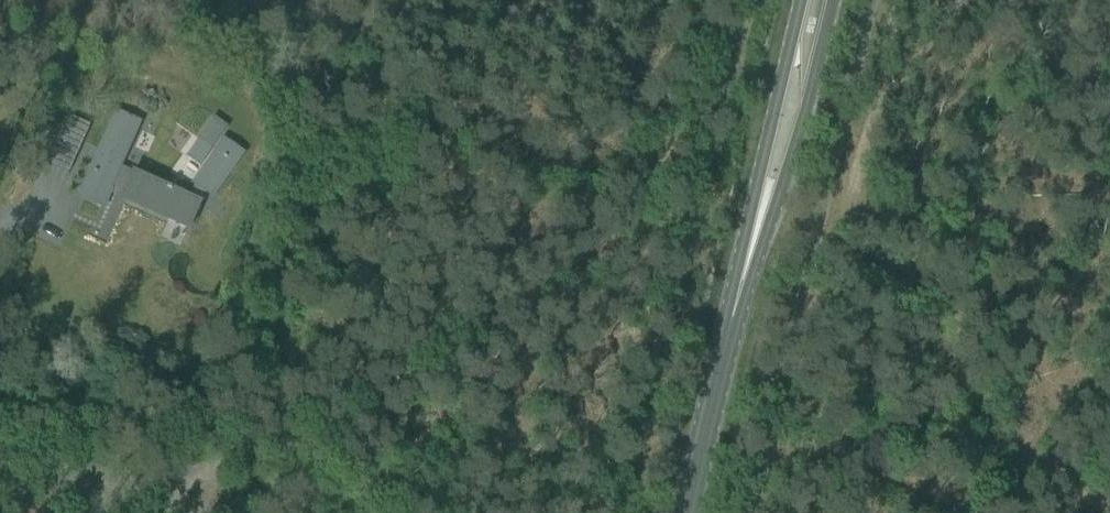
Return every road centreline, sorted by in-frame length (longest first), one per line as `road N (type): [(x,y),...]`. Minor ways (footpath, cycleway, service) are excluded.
road 1 (secondary): [(686,512),(752,240)]
road 2 (secondary): [(752,240),(786,178),(808,108),(809,30)]
road 3 (unclassified): [(364,512),(344,469),(325,453),(276,441),(230,458),(201,498)]
road 4 (secondary): [(809,30),(783,70),(752,240)]
road 5 (unclassified): [(201,498),(0,452)]

